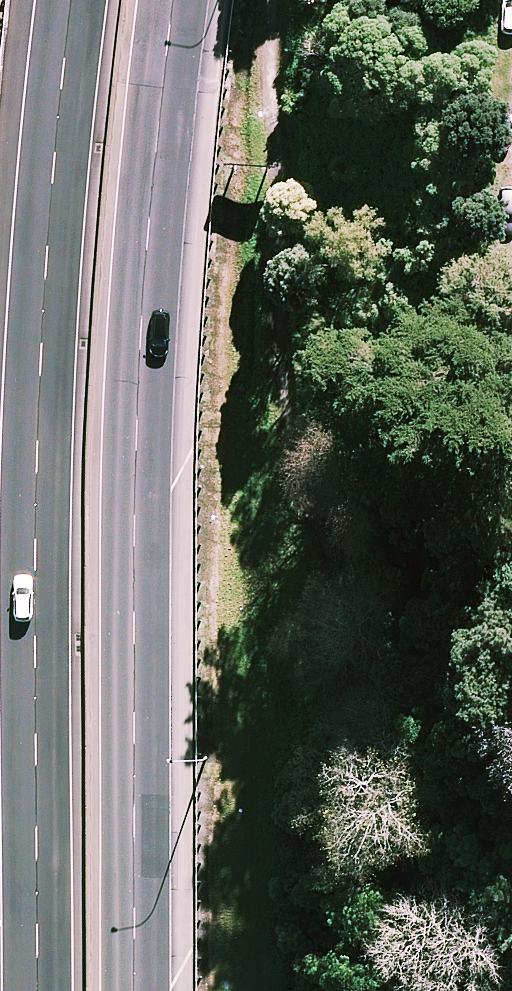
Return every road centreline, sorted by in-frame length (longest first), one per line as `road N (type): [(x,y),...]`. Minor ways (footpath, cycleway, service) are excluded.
road 1 (trunk): [(174,0),(139,425),(136,990)]
road 2 (trunk): [(34,990),(39,449),(71,0)]

